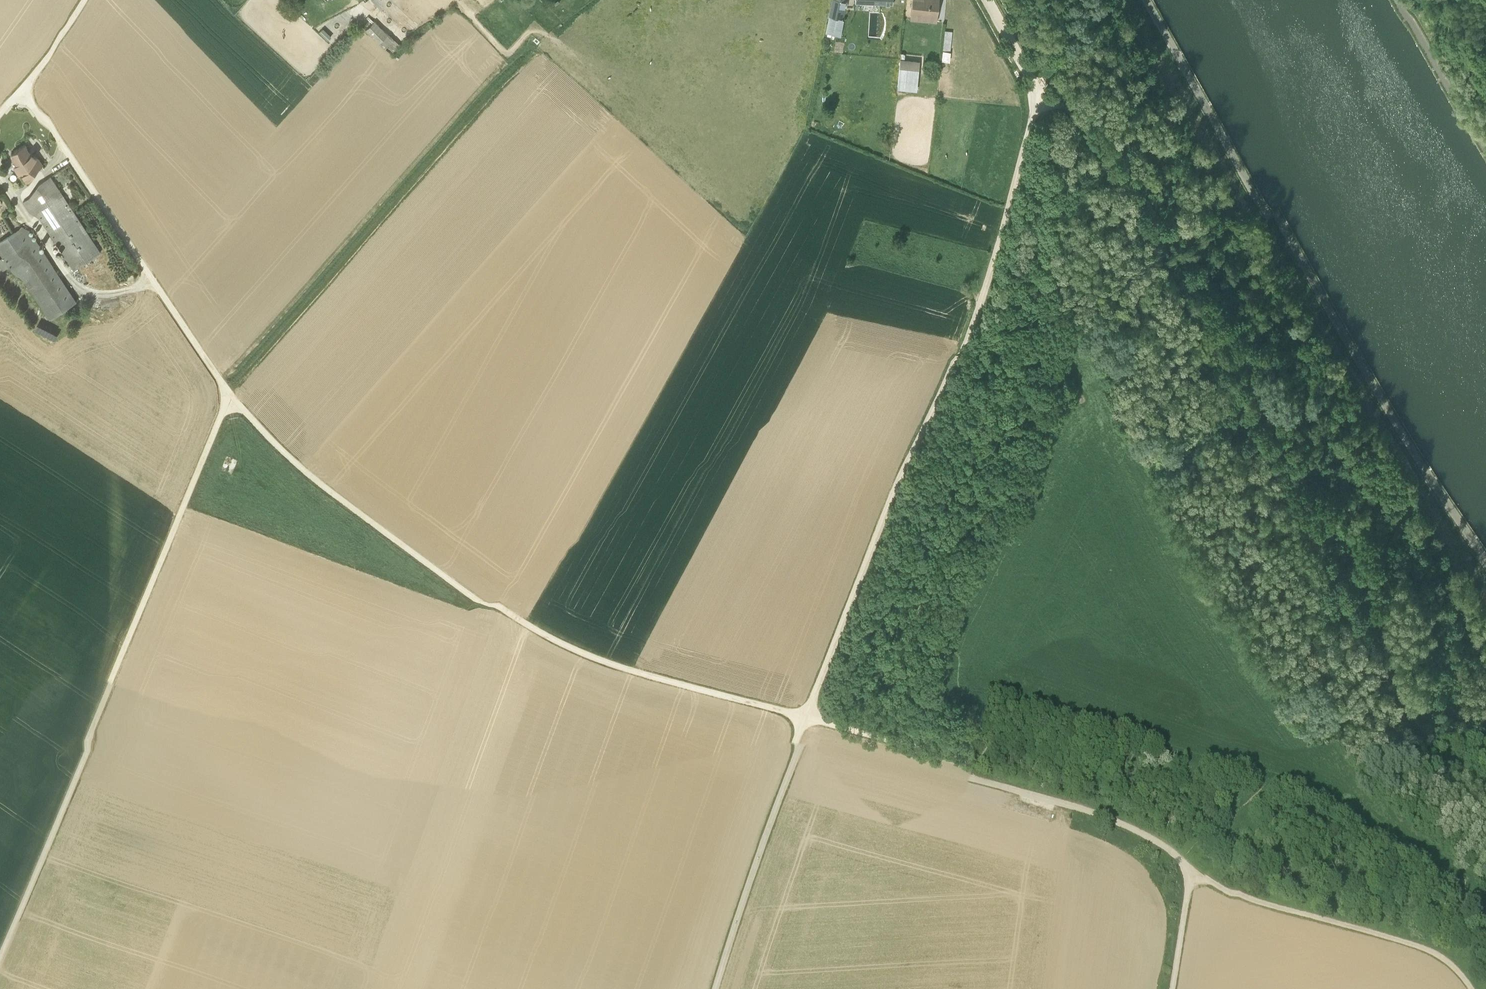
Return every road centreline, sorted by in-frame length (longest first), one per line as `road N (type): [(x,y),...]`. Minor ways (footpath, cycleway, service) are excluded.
road 1 (track): [(1037,98),(1083,119),(1428,740),(1485,799)]
road 2 (unclassified): [(805,723),(965,345),(1037,98),(987,0)]
road 3 (unclassified): [(805,723),(553,644),(311,476),(229,396)]
road 4 (unclassified): [(229,396),(0,946)]
road 5 (unclassified): [(1193,861),(1163,836),(1091,804),(805,723)]
road 6 (unclassified): [(229,396),(25,85)]
road 7 (unclassified): [(1468,988),(1424,950),(1242,892),(1193,861)]
road 8 (unclassified): [(713,988),(805,723)]
road 9 (unclassified): [(1193,861),(1175,988)]

